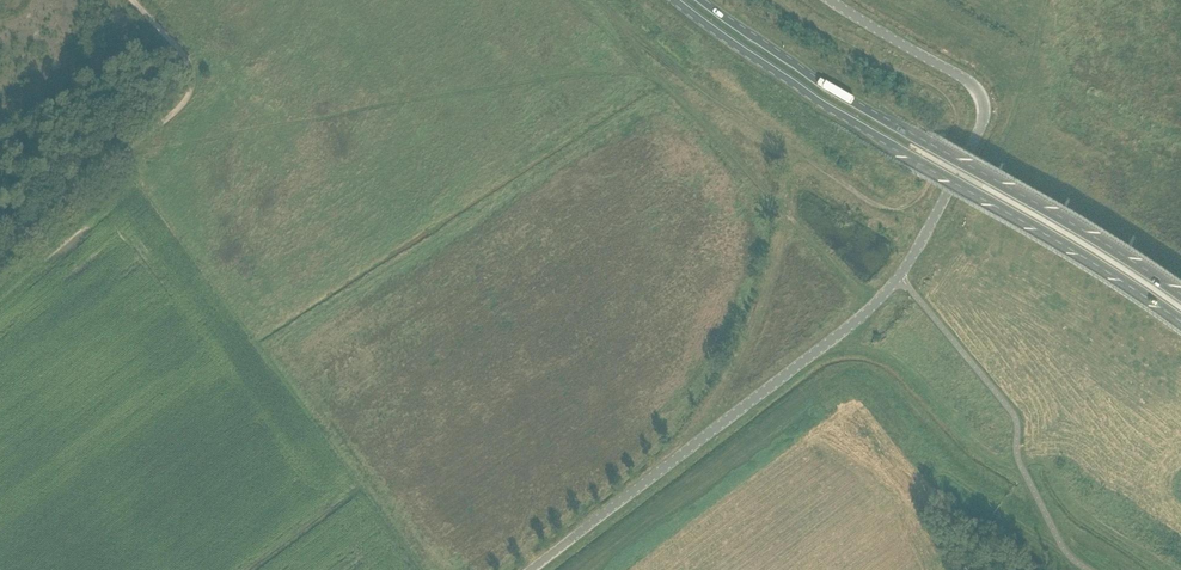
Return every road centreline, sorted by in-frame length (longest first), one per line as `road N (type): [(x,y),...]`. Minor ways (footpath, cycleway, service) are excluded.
road 1 (residential): [(532,569),(888,291),(973,142),(983,109),(977,89),(831,0)]
road 2 (primary): [(675,0),(800,90),(1180,316)]
road 3 (primary): [(1180,291),(1074,222),(820,83),(700,0)]
road 4 (track): [(773,0),(945,95),(958,117),(914,205),(894,212),(882,212),(794,155)]
road 5 (track): [(0,256),(183,98),(189,71),(133,0)]
road 6 (track): [(794,155),(771,285),(697,443)]
road 7 (track): [(794,155),(634,36),(599,0)]

